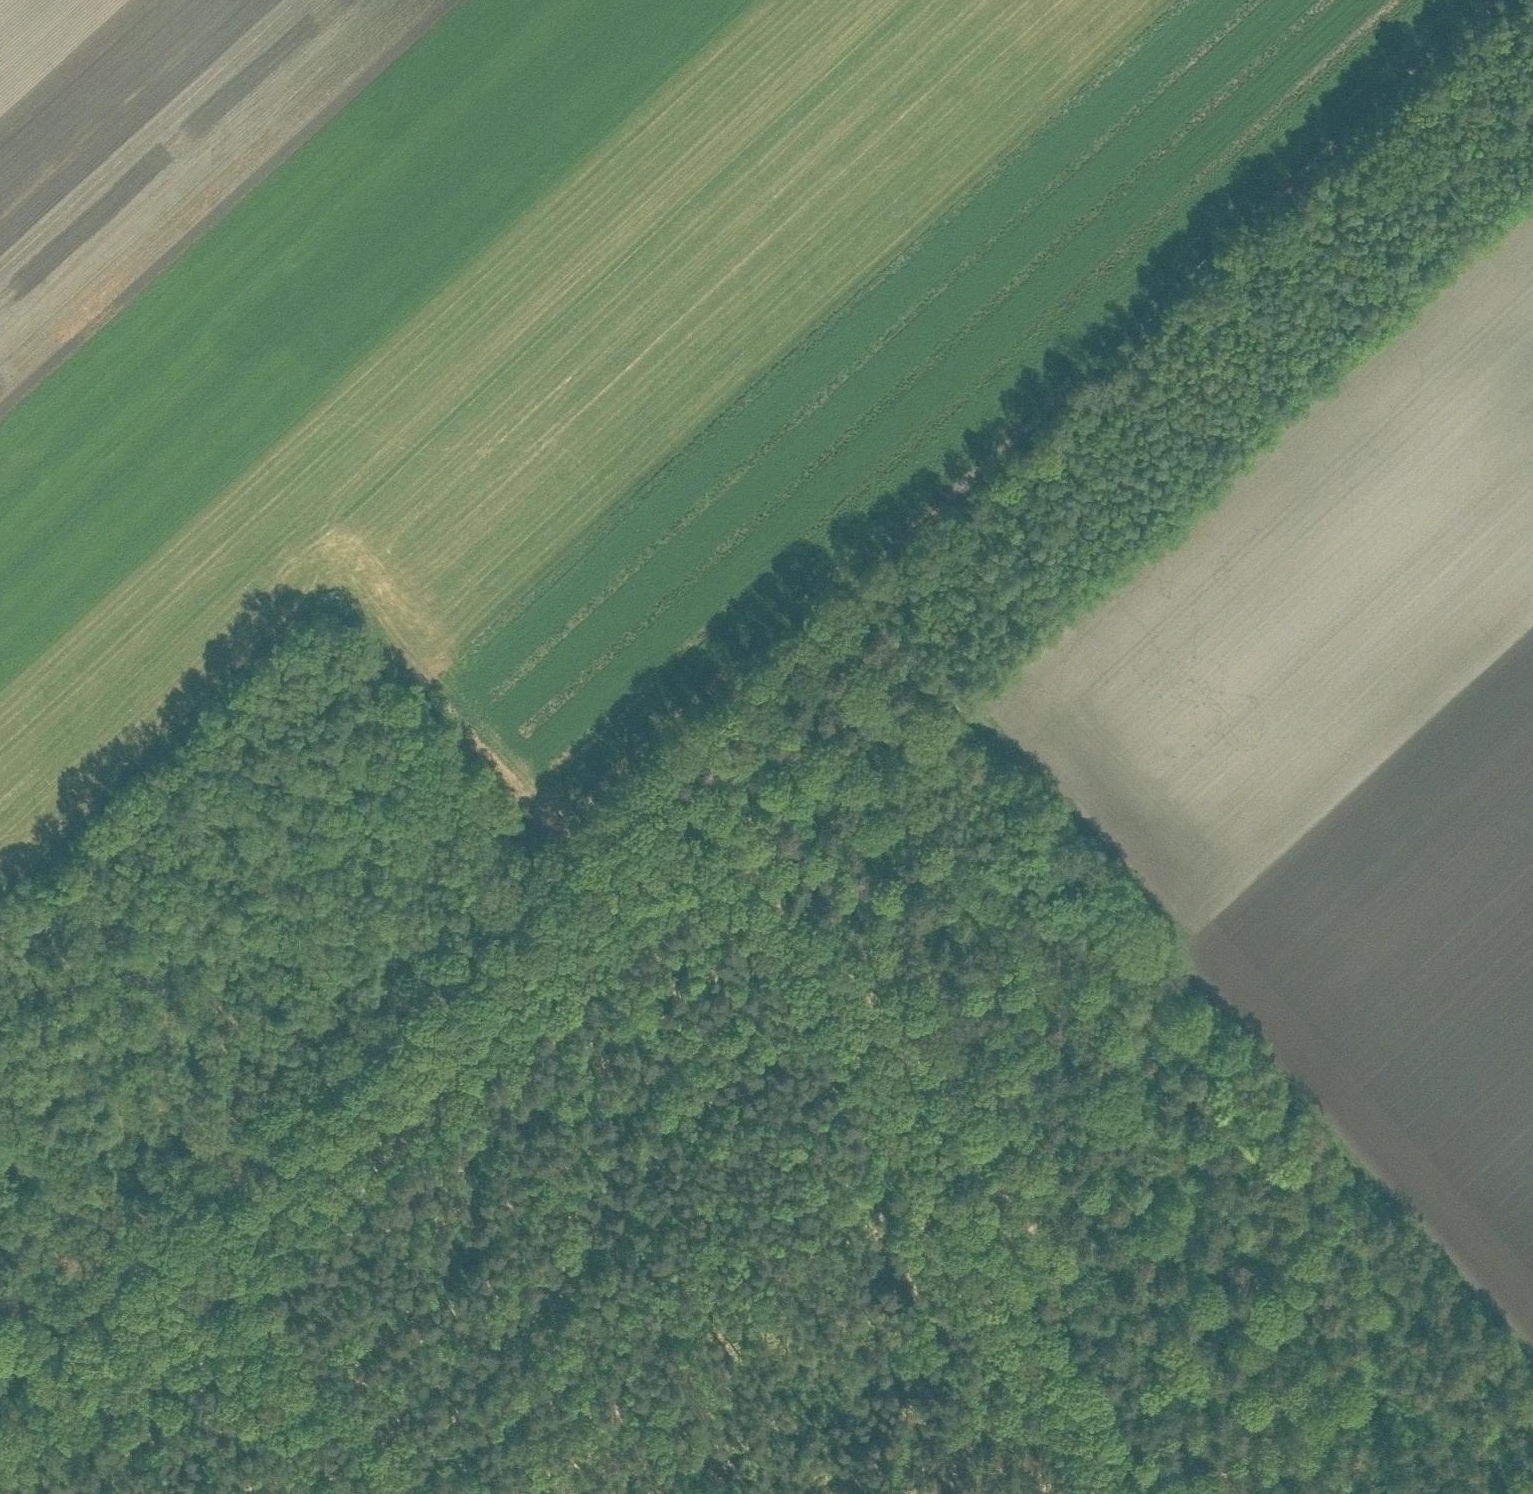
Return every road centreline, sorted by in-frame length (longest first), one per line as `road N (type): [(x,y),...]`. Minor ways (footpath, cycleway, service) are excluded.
road 1 (track): [(0,1369),(155,1227)]

